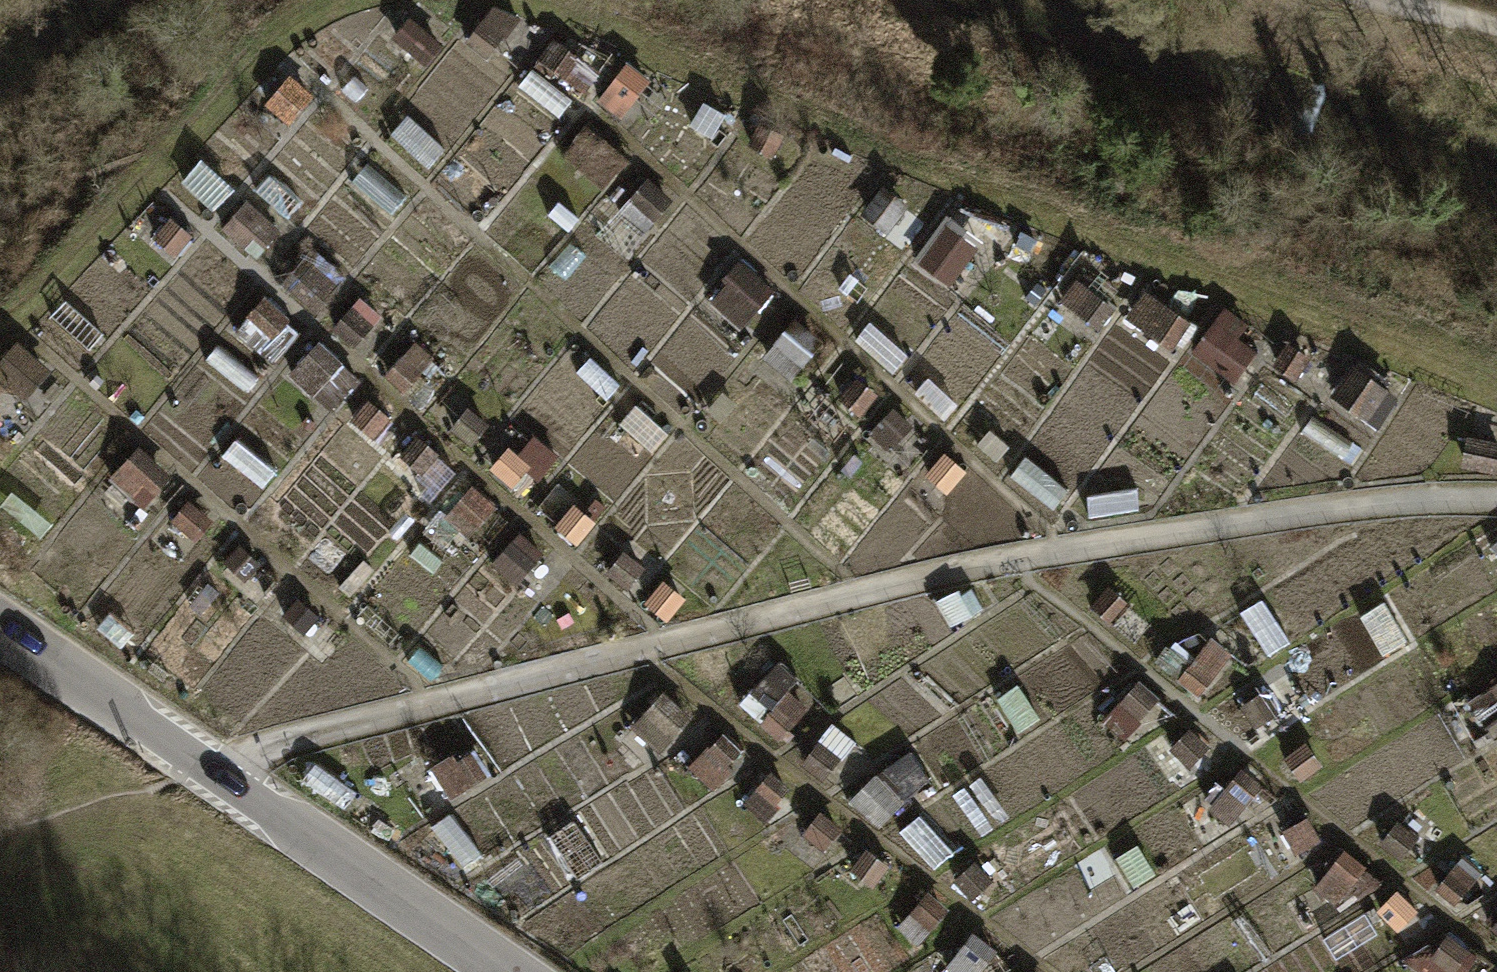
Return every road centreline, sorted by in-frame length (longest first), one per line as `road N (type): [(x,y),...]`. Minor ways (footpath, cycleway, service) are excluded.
road 1 (track): [(214,764),(281,736),(1012,562),(1496,497)]
road 2 (unclassified): [(0,619),(507,971)]

